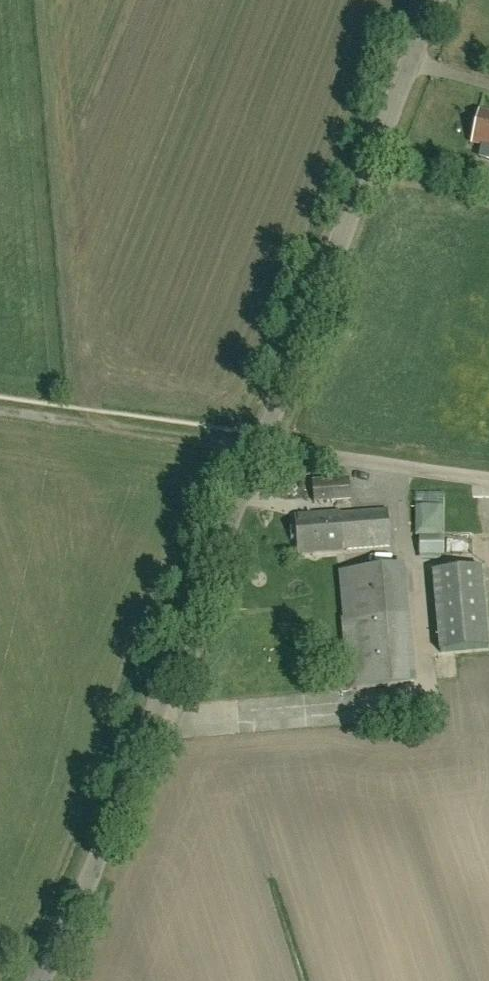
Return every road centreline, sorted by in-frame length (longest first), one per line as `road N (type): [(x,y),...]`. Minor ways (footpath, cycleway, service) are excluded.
road 1 (unclassified): [(39,980),(86,890),(435,0)]
road 2 (track): [(488,479),(0,413)]

